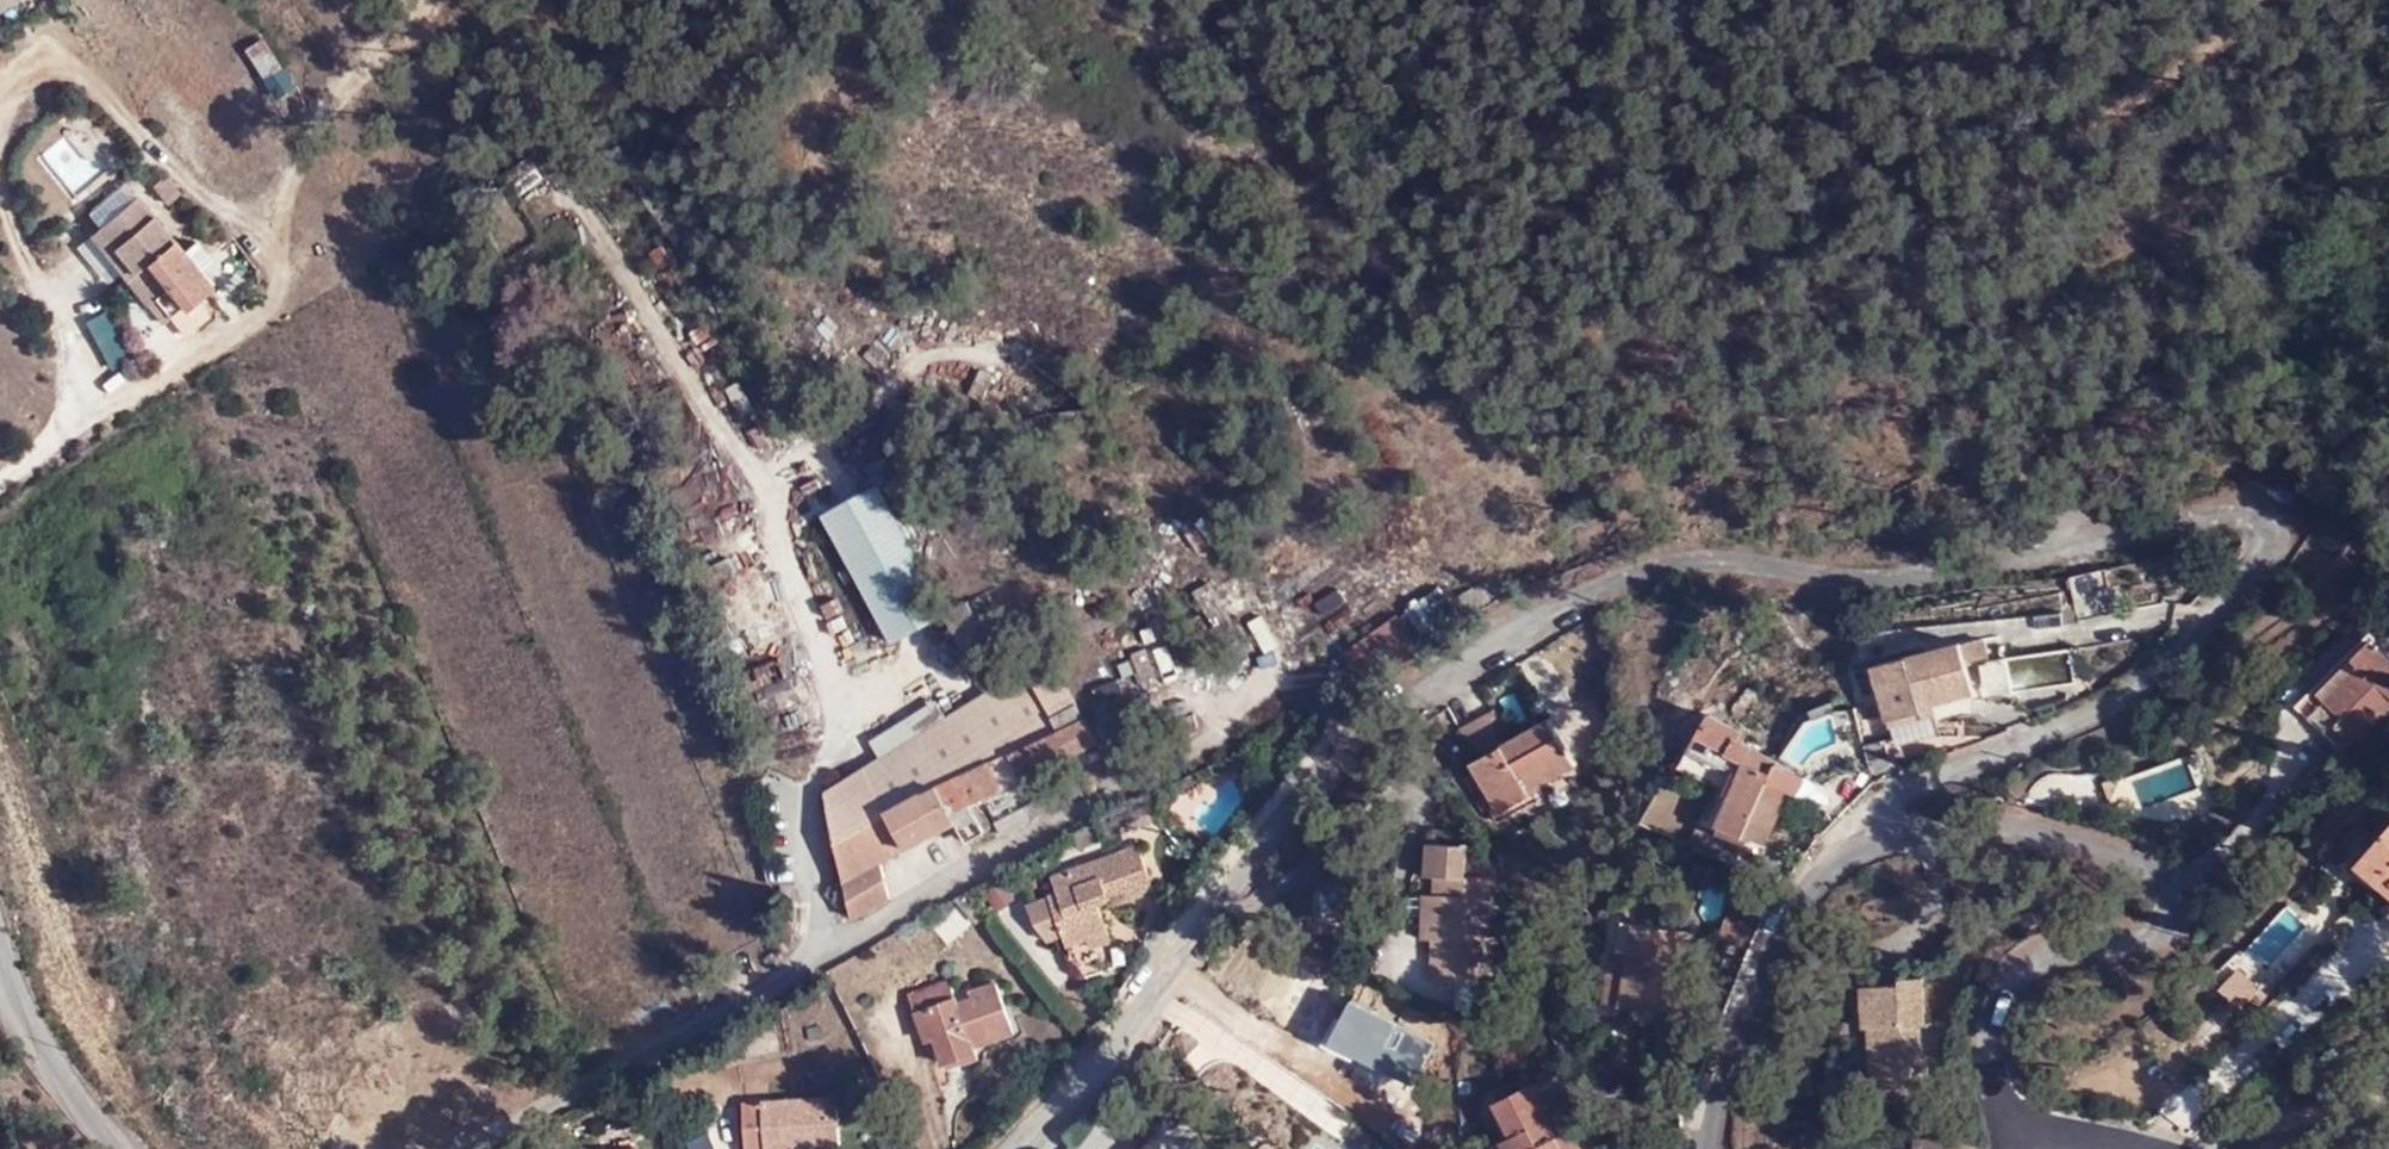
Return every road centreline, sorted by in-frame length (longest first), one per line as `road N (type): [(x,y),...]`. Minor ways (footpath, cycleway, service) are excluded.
road 1 (residential): [(1868,859),(1882,804),(2102,717),(2207,635),(2270,549),(2260,514),(2207,506),(1966,565),(1722,562),(1600,585),(1414,690),(1251,830),(1088,1089),(1021,1148)]
road 2 (track): [(2264,0),(1949,240),(1822,301),(1671,335),(1678,376),(1749,414),(1897,459),(2002,540),(2105,531)]
road 3 (unclassified): [(1169,767),(471,1148)]
road 4 (residential): [(2190,882),(2186,912),(2161,945),(2106,950),(2002,985),(1992,1006),(2003,1083),(2058,1148)]
road 5 (residential): [(1703,1148),(1764,971),(1836,870),(1868,859)]
road 6 (residential): [(1868,859),(1917,843),(2116,837),(2176,866),(2190,882)]
road 7 (residential): [(2162,1148),(2179,1118),(2333,973)]
road 8 (track): [(0,467),(57,432),(81,365),(57,308)]
road 9 (residential): [(112,1148),(0,984)]
road 10 (residential): [(2190,882),(2233,850),(2279,794),(2292,756)]

